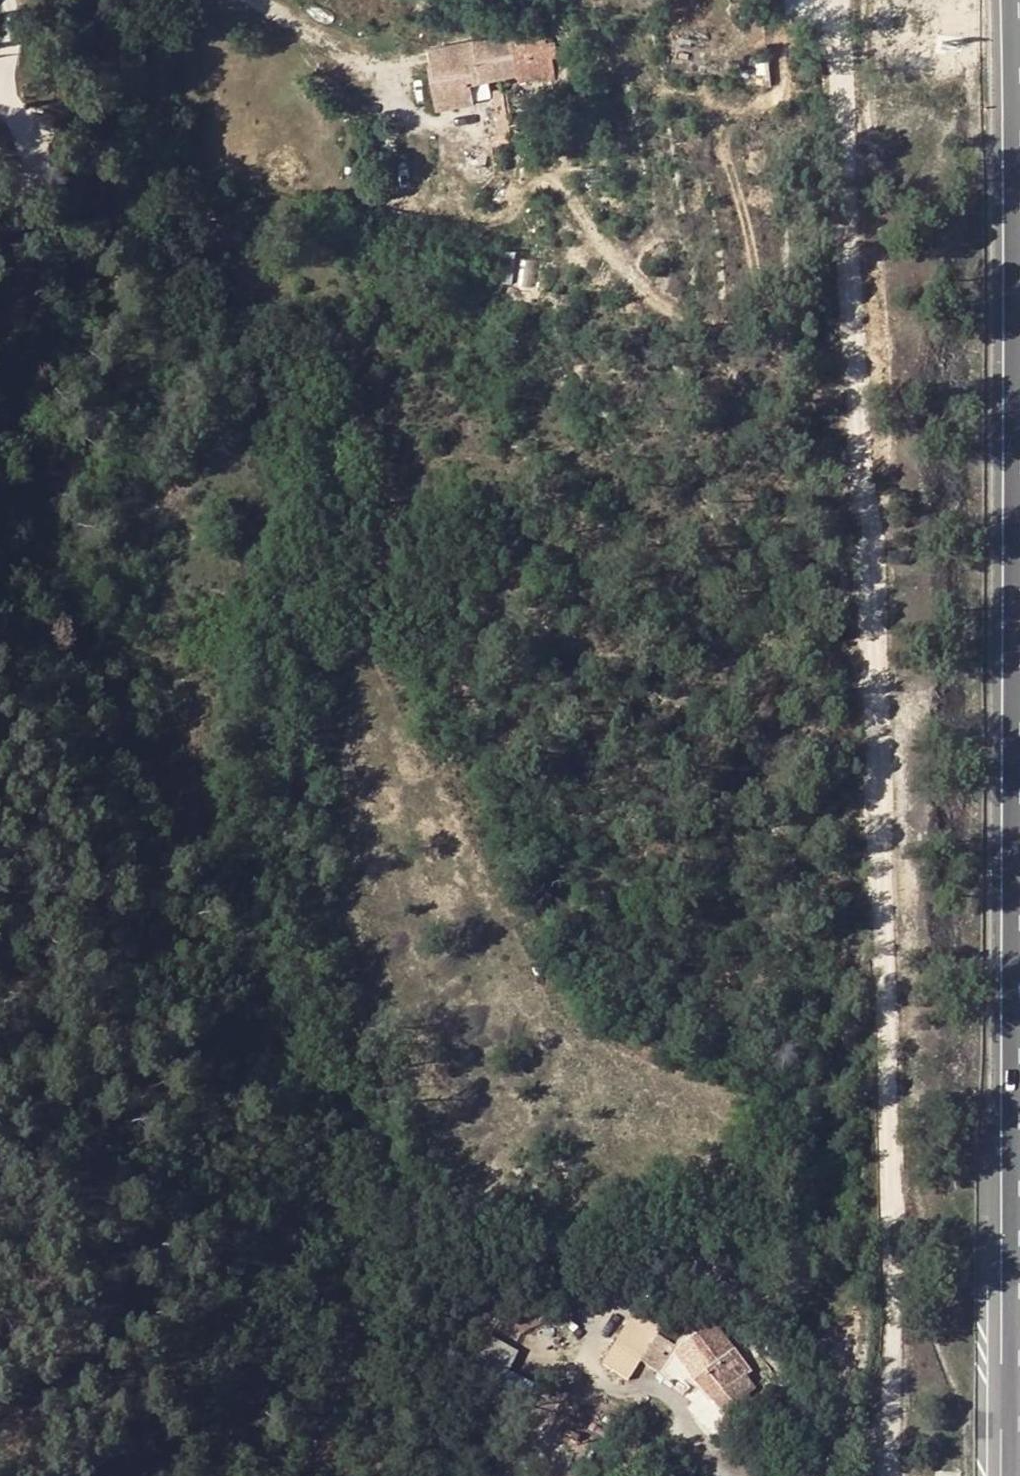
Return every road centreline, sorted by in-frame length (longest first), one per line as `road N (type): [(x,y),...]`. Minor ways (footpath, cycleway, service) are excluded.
road 1 (residential): [(889,1475),(842,0)]

